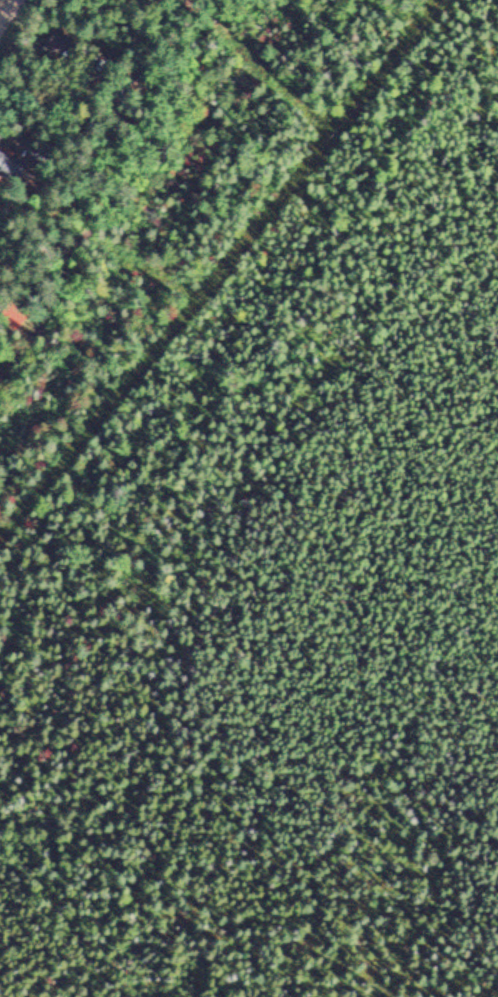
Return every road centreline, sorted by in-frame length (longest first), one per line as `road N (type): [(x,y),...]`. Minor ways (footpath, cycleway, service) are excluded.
road 1 (residential): [(0,358),(38,300),(68,134),(143,0)]

